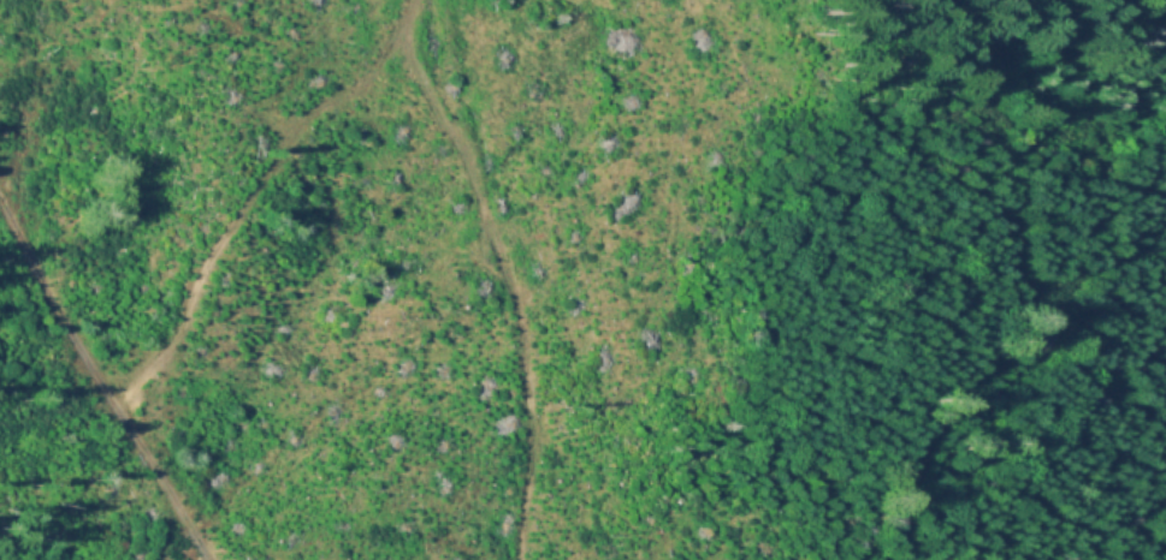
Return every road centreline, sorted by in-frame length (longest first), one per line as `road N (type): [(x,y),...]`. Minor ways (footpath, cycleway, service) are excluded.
road 1 (track): [(1165,248),(1082,276),(1031,311),(1008,167),(989,118),(995,46)]
road 2 (track): [(210,559),(0,198)]
road 3 (track): [(1031,311),(954,393),(917,452),(898,554)]
road 4 (track): [(517,559),(533,387),(520,294)]

